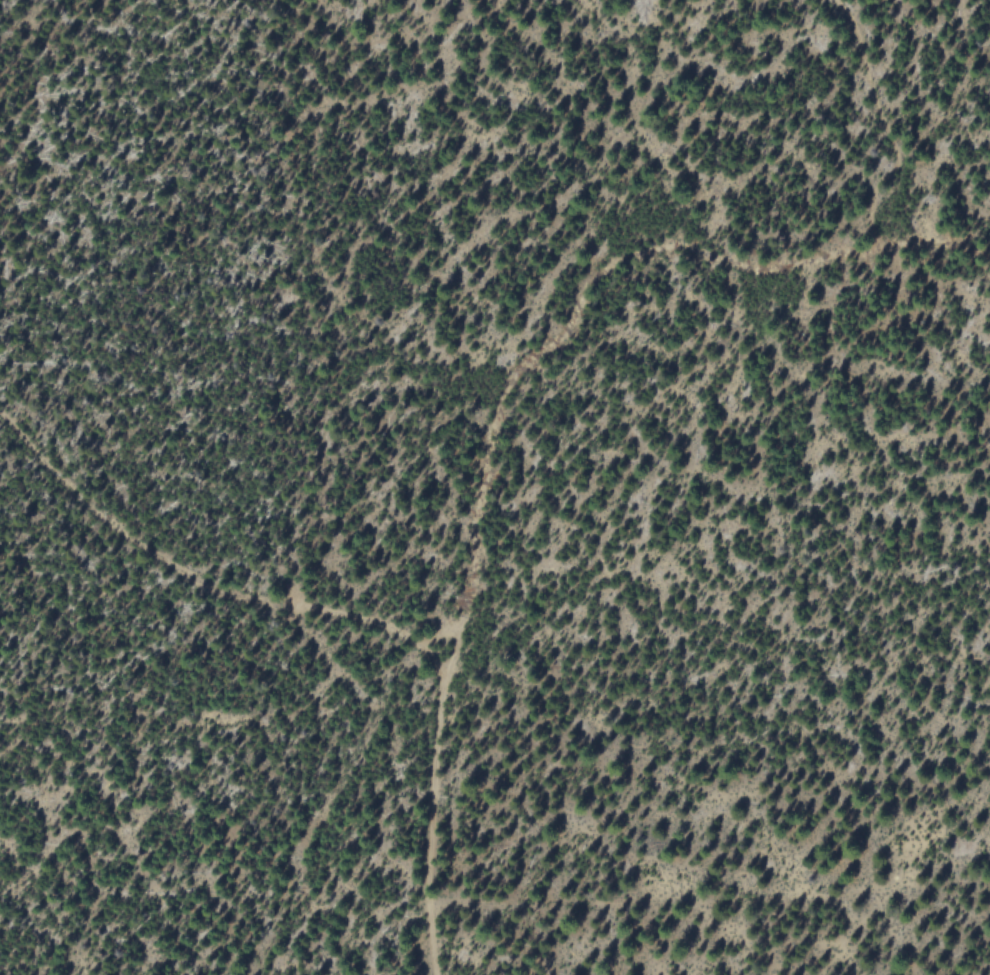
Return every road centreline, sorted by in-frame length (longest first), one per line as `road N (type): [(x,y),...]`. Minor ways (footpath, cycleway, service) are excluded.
road 1 (track): [(400,974),(400,643),(376,608),(182,578),(58,508),(0,439)]

